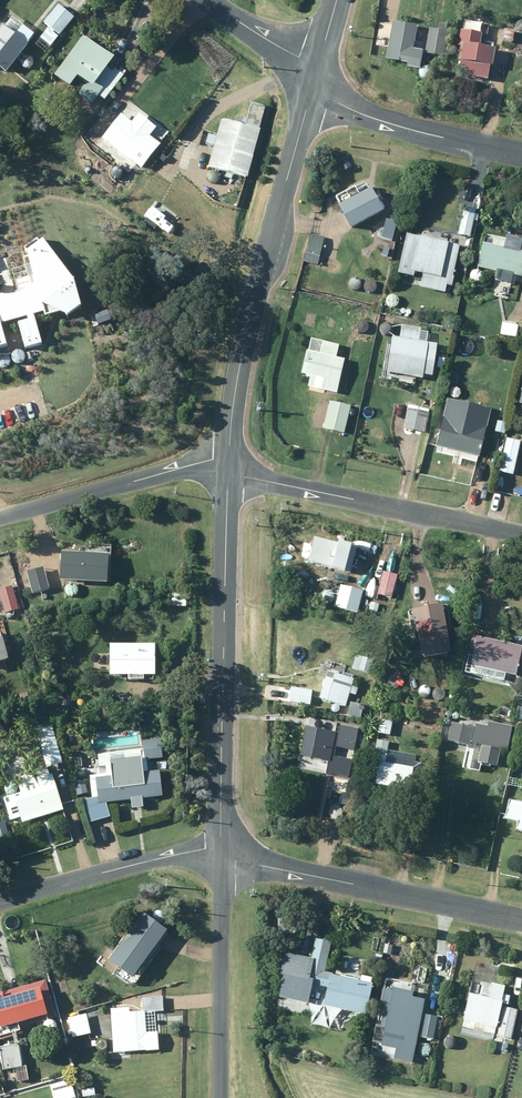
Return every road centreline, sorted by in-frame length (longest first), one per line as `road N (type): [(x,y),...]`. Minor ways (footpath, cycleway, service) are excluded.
road 1 (tertiary): [(314,80),(237,381),(229,472)]
road 2 (tertiary): [(229,472),(221,859)]
road 3 (tertiary): [(221,859),(521,922)]
road 4 (residential): [(229,472),(521,535)]
road 5 (residential): [(218,1097),(221,859)]
road 6 (residential): [(229,472),(178,469),(0,517)]
road 7 (residential): [(0,903),(159,858),(221,859)]
road 8 (residential): [(314,80),(394,125),(521,154)]
road 9 (tertiary): [(208,0),(314,80)]

